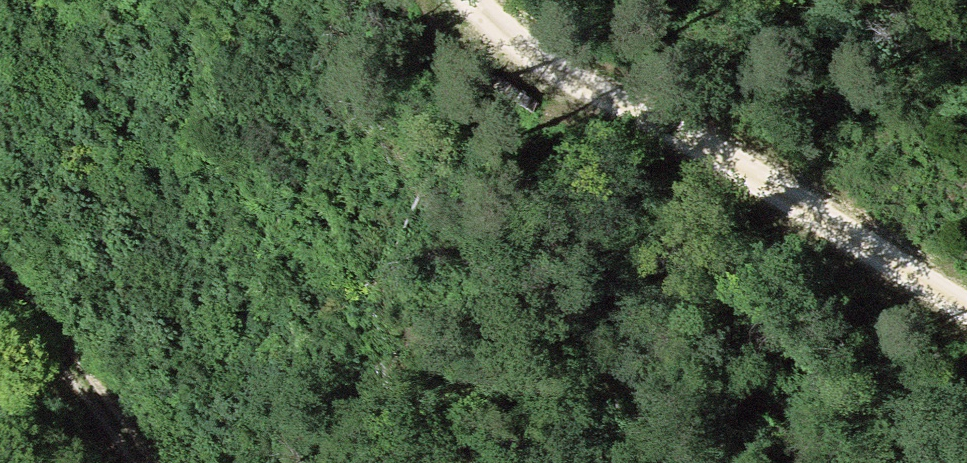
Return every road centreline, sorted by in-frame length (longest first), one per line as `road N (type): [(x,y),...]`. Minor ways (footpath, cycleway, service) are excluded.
road 1 (trunk): [(966,322),(116,263),(0,233)]
road 2 (track): [(966,304),(753,175),(587,94),(466,7)]
road 3 (track): [(0,263),(144,462)]

